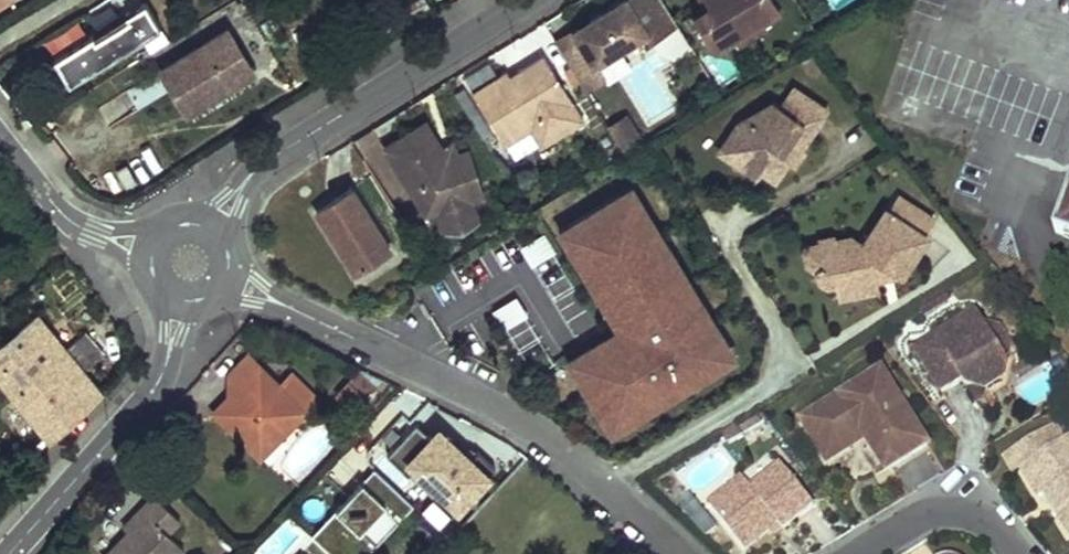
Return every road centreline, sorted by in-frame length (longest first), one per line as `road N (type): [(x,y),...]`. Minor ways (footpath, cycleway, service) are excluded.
road 1 (residential): [(224,282),(468,393),(603,480)]
road 2 (residential): [(532,0),(271,164),(212,232)]
road 3 (residential): [(176,301),(159,382),(10,553)]
road 4 (residential): [(603,480),(636,469),(770,387),(780,351)]
road 5 (residential): [(857,553),(921,517),(953,513),(990,526),(1019,553)]
road 6 (residential): [(0,140),(68,220),(93,233)]

